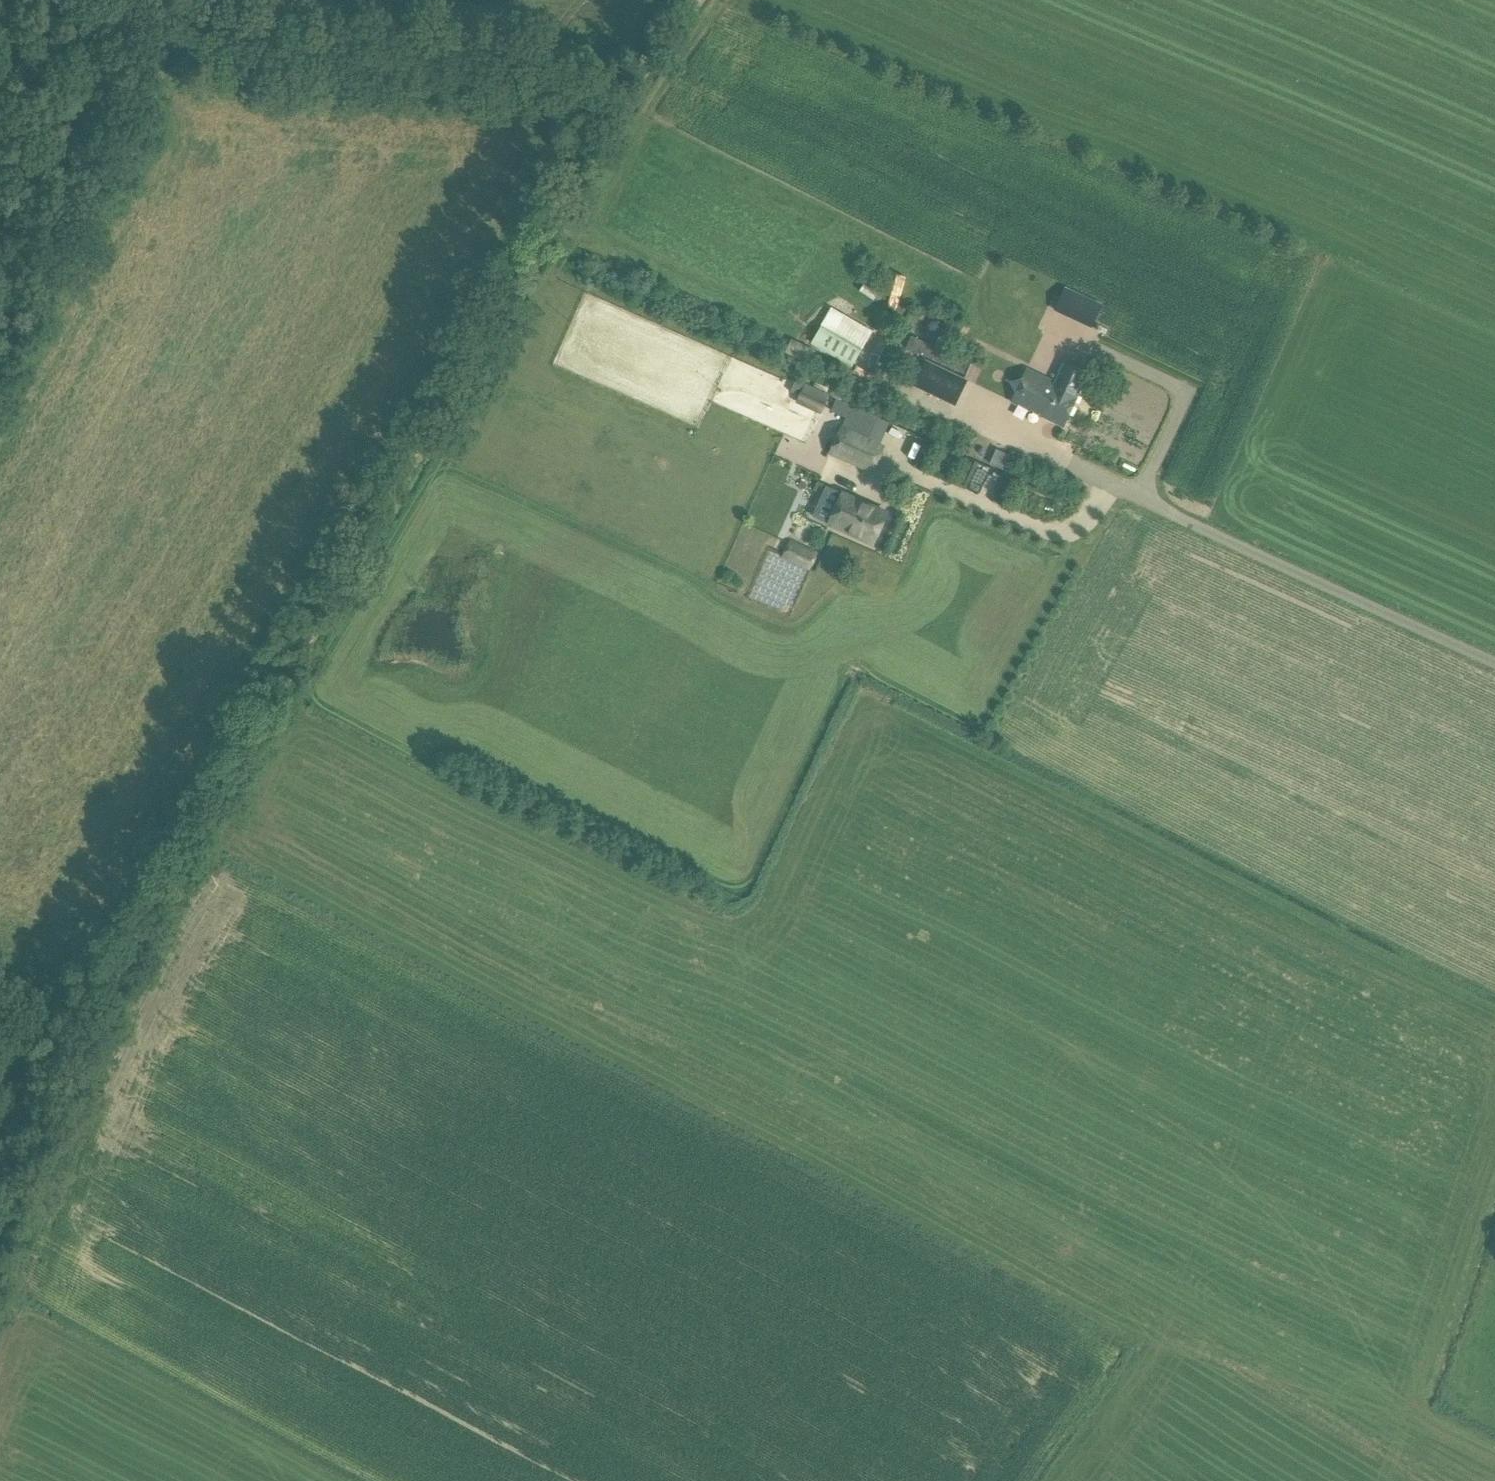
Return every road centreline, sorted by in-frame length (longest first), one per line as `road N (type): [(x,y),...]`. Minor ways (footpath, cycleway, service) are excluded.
road 1 (residential): [(1494,661),(965,416)]

